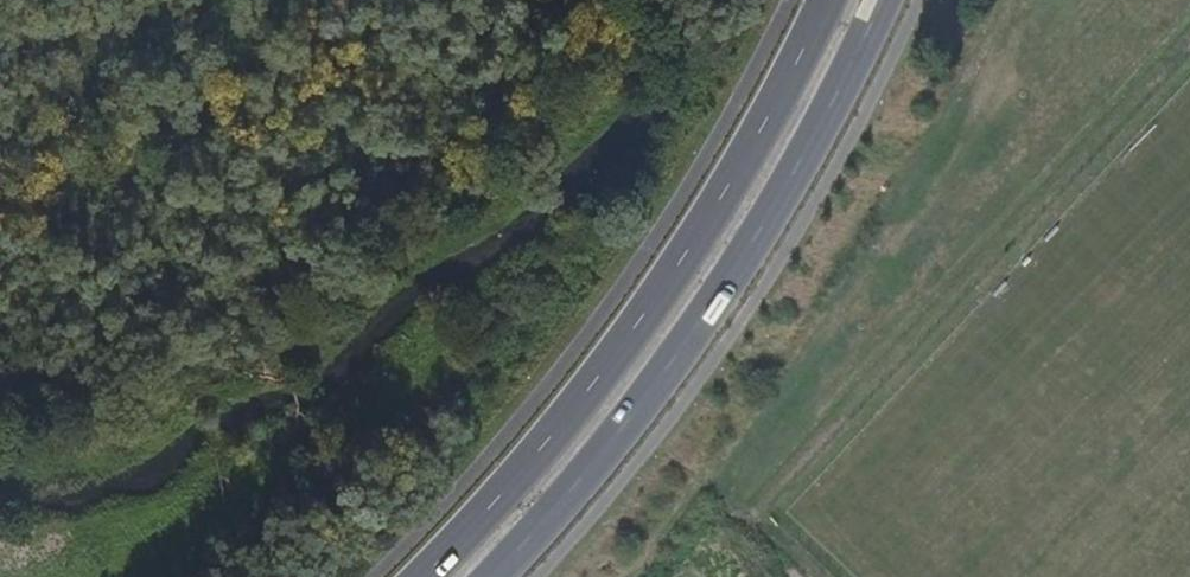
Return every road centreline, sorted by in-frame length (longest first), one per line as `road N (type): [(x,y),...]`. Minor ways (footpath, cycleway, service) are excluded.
road 1 (trunk): [(827,0),(719,203),(620,353),(426,576)]
road 2 (trunk): [(496,576),(583,484),(672,370),(824,128),(884,0)]
road 3 (track): [(641,576),(945,104),(994,0)]

